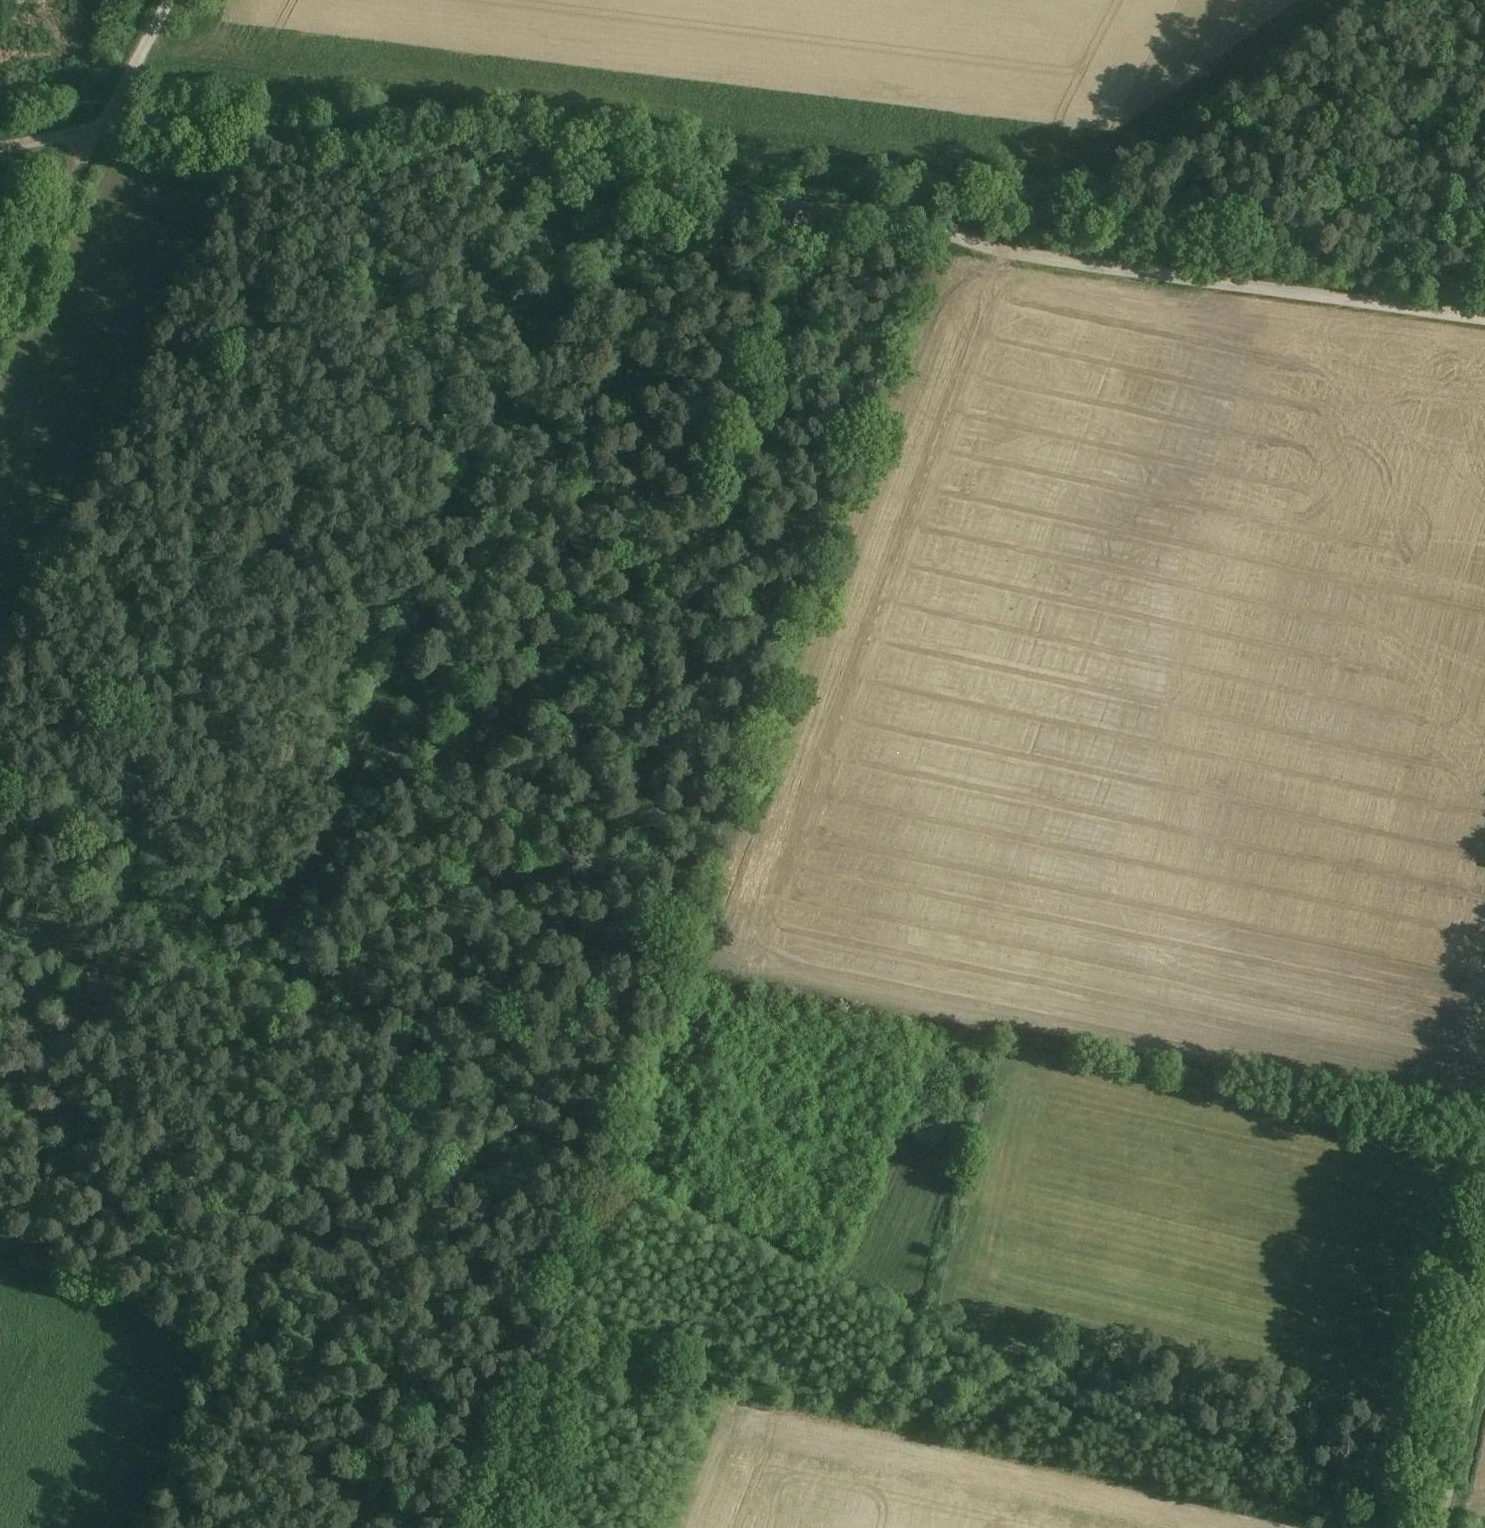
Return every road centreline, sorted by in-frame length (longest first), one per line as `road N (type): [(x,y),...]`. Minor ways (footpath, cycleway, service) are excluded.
road 1 (track): [(1484,320),(1054,261),(952,237),(197,115),(0,144)]
road 2 (track): [(171,0),(0,329)]
road 3 (unclassified): [(1438,1527),(1484,1326)]

